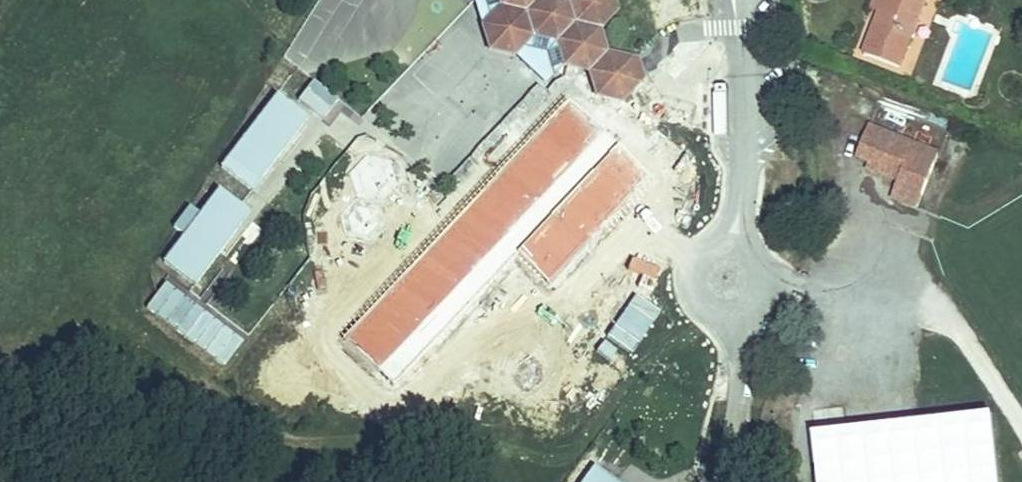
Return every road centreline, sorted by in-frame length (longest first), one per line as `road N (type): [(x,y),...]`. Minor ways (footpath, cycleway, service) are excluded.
road 1 (unclassified): [(719,481),(740,382),(728,278),(744,152),(735,0)]

